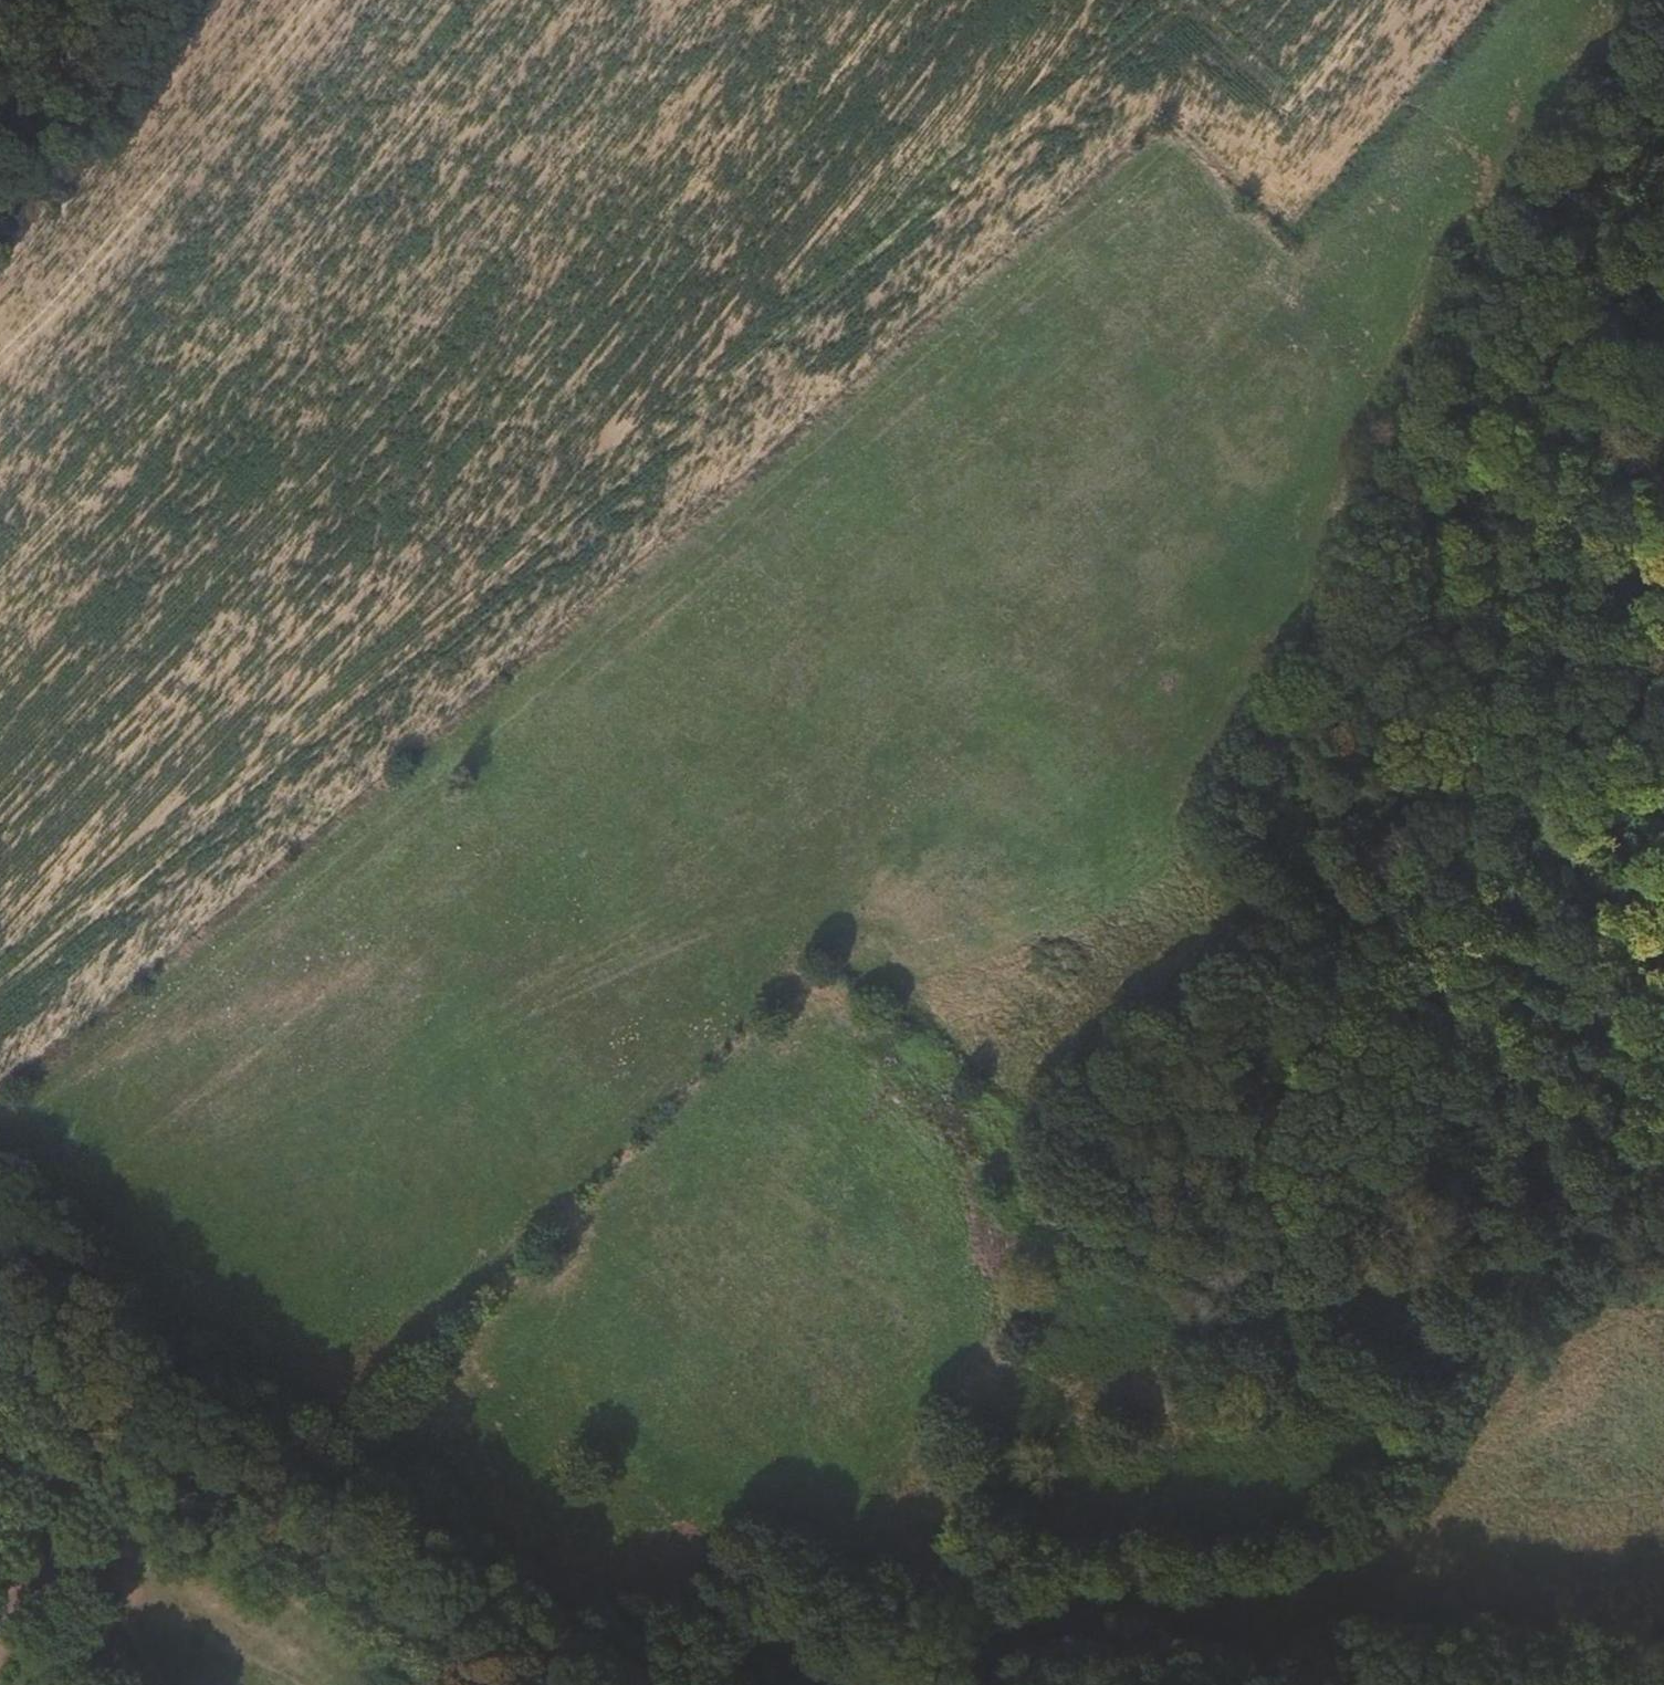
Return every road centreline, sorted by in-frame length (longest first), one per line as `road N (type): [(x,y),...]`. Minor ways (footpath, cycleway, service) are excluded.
road 1 (track): [(0,1543),(28,1572),(26,1603),(0,1649)]

